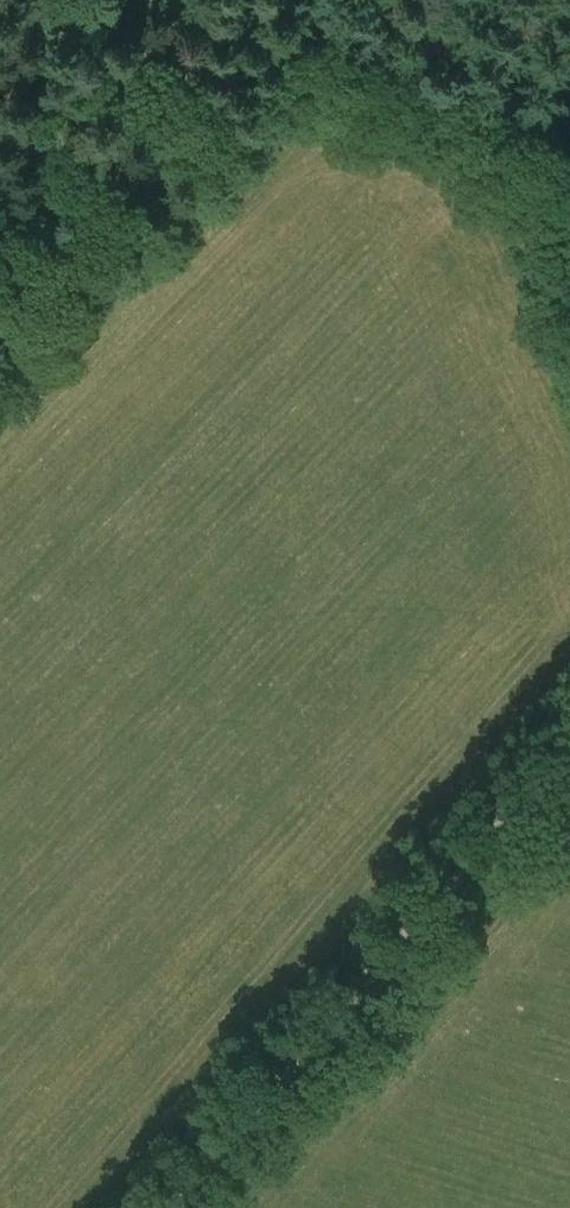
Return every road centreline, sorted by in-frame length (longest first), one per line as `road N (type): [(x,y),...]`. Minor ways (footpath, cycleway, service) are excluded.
road 1 (track): [(167,1207),(569,751)]
road 2 (track): [(95,0),(213,24),(482,124),(563,218),(569,239)]

